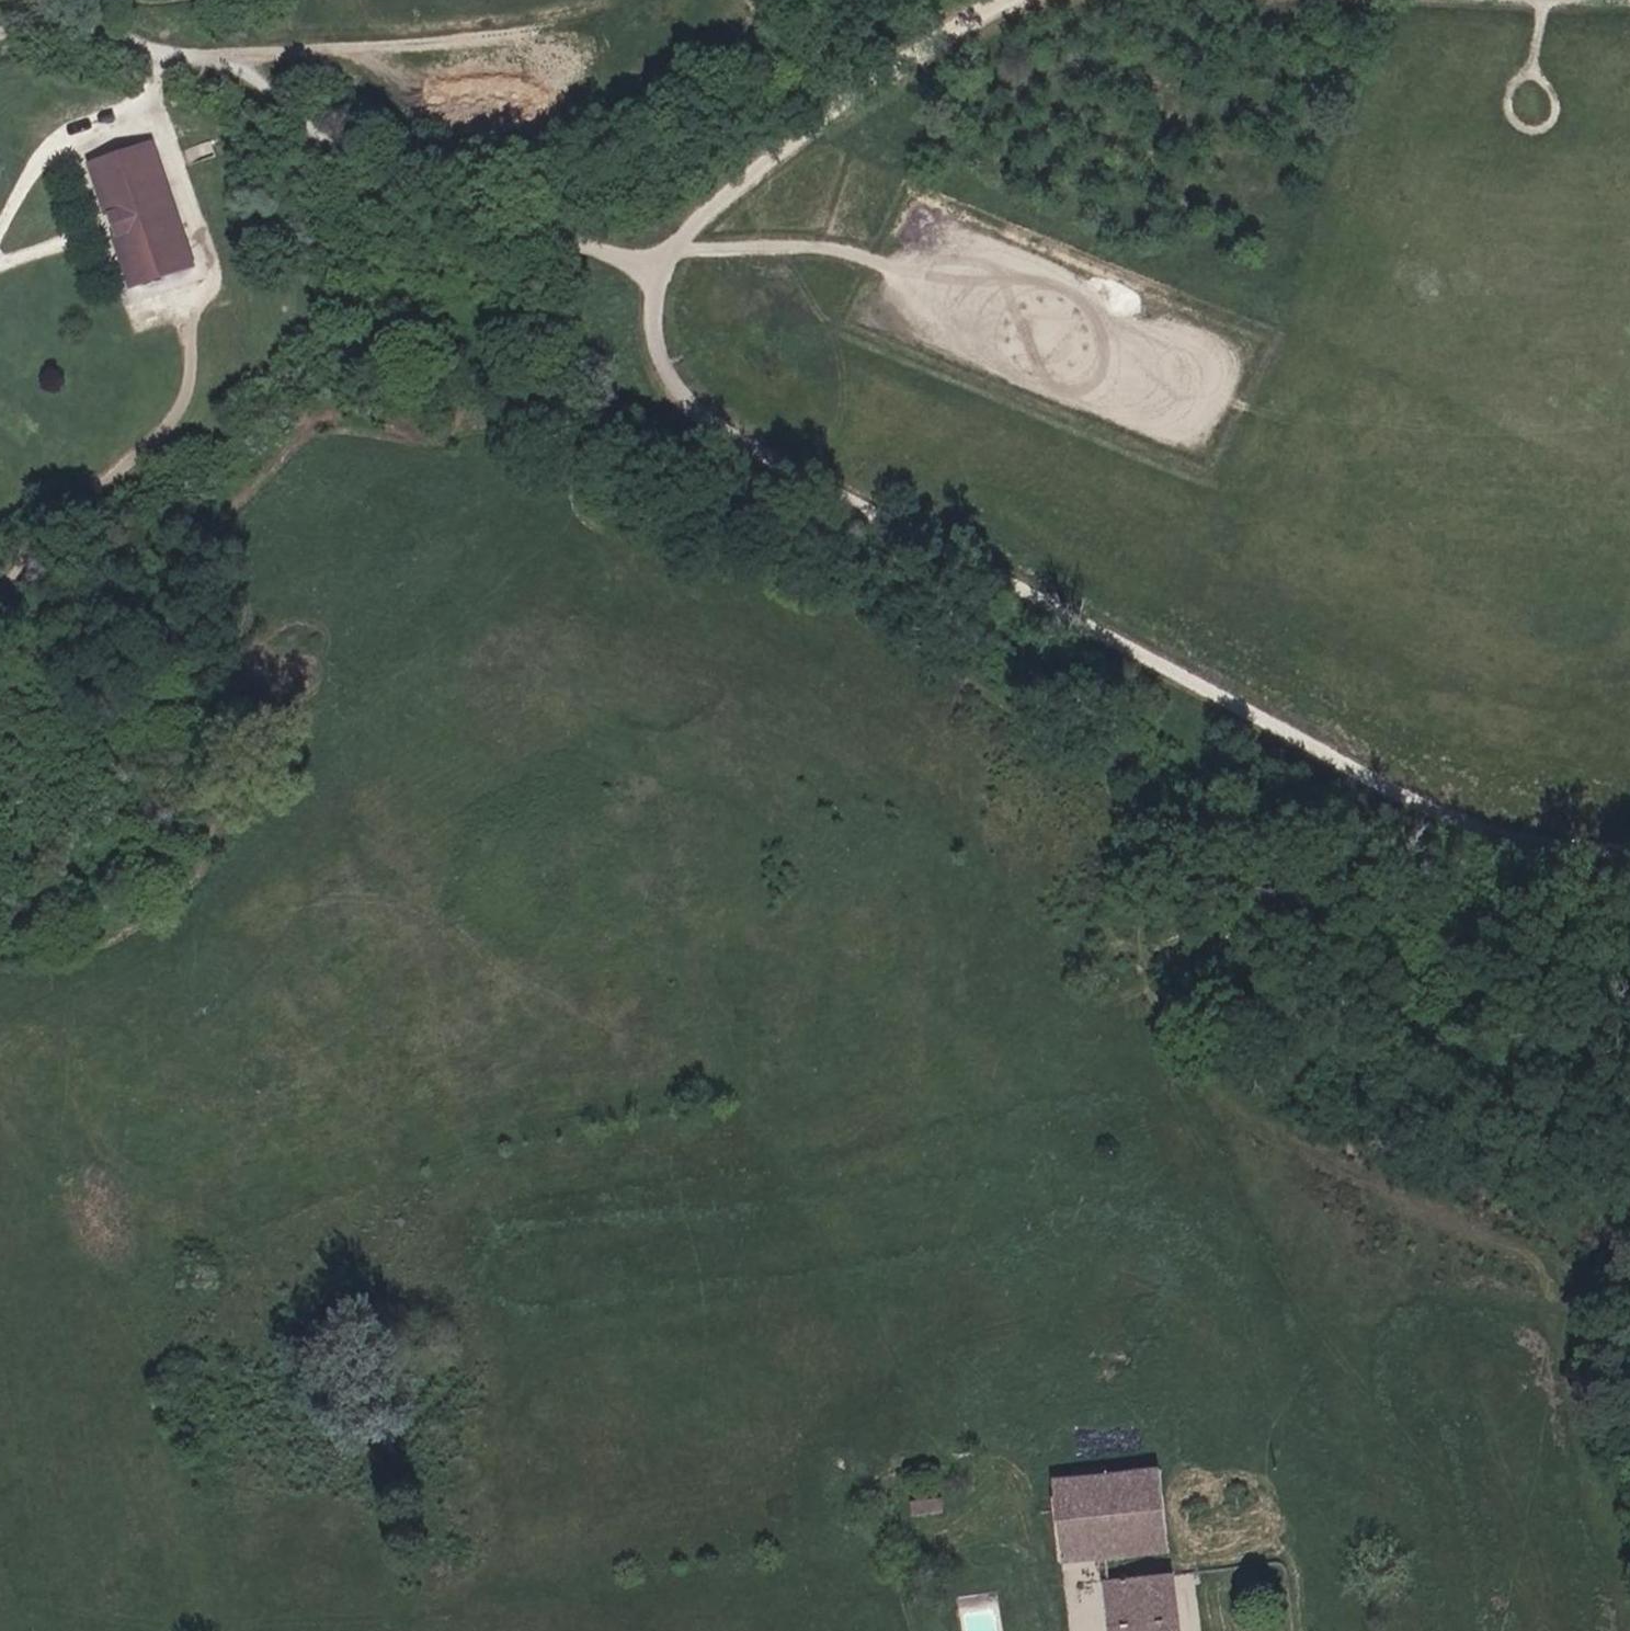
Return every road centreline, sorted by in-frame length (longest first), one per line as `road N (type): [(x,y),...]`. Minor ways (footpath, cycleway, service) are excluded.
road 1 (track): [(864,0),(619,180),(511,225),(379,178),(207,69),(37,16),(0,36)]

